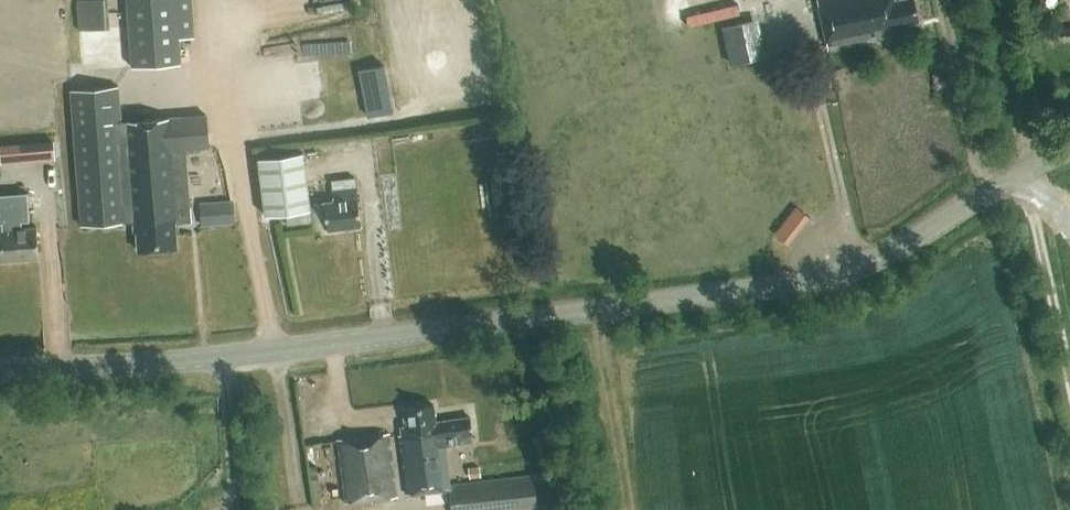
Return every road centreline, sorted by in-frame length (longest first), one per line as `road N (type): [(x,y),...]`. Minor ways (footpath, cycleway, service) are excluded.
road 1 (tertiary): [(0,370),(198,366),(804,283),(880,258),(1000,180),(1069,150)]
road 2 (track): [(1020,172),(1069,413)]
road 3 (track): [(1000,180),(968,157),(934,0)]

